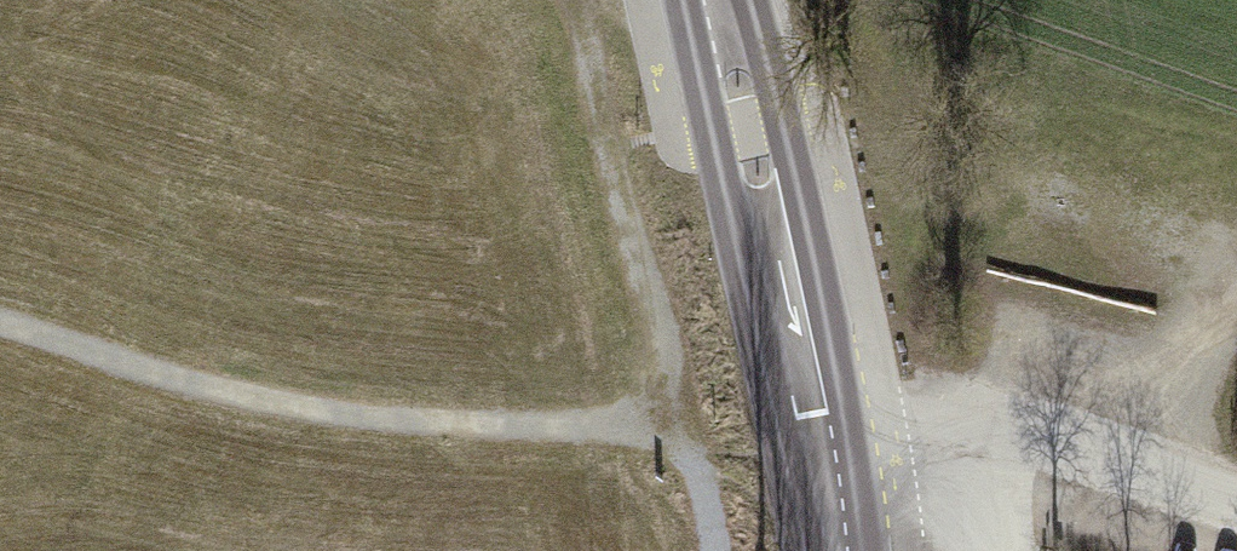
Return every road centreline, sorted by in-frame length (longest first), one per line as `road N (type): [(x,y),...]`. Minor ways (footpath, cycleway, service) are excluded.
road 1 (track): [(683,425),(395,424),(195,386),(0,321)]
road 2 (tertiary): [(832,550),(713,0)]
road 3 (track): [(683,425),(662,324),(608,150)]
road 4 (track): [(608,150),(577,0)]
road 5 (track): [(714,550),(683,425)]

